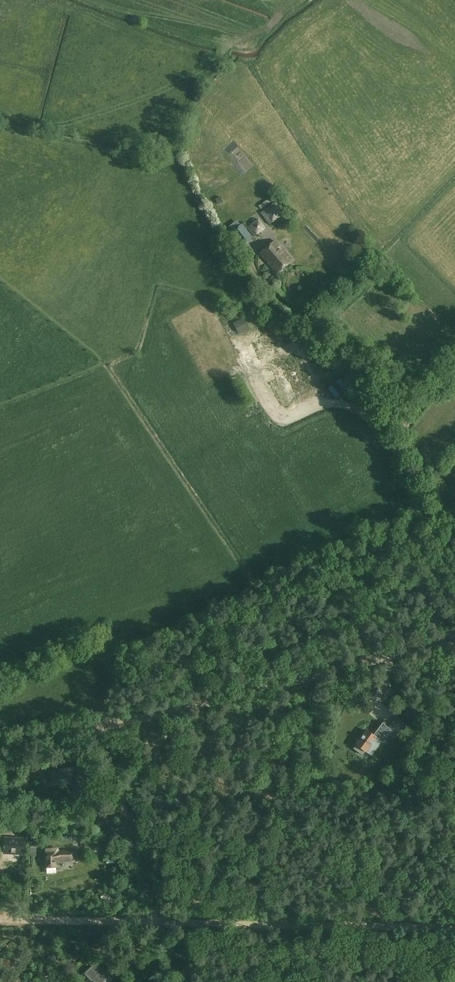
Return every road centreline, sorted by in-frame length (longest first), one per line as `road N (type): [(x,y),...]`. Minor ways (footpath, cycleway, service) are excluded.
road 1 (track): [(0,747),(454,637)]
road 2 (unclassified): [(454,925),(0,918)]
road 3 (unclassified): [(454,598),(398,452),(409,412),(454,359)]
road 4 (track): [(175,981),(98,725)]

